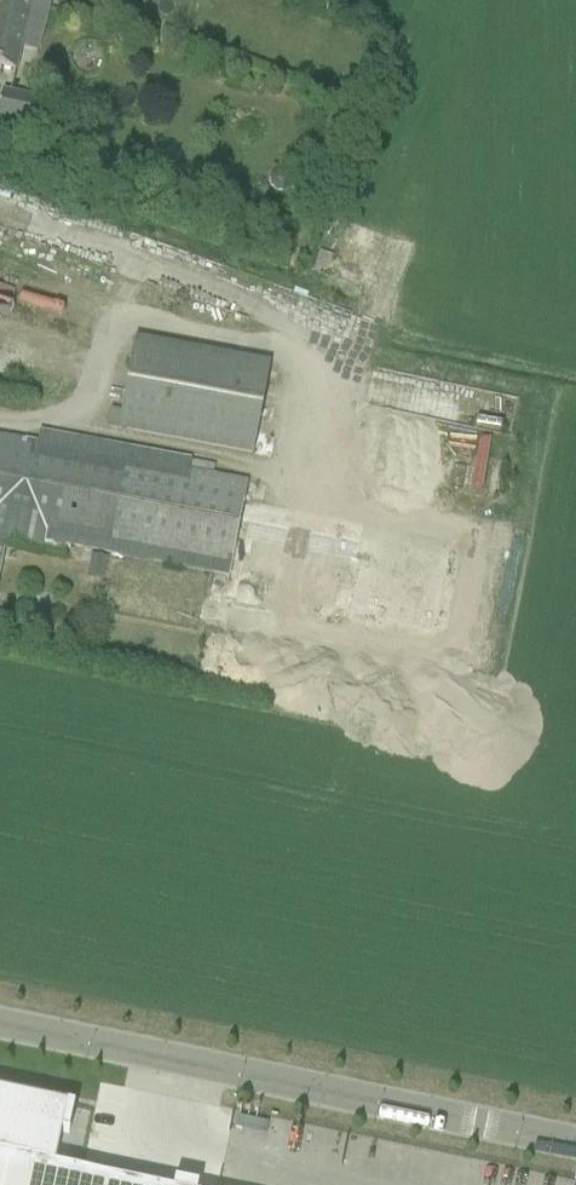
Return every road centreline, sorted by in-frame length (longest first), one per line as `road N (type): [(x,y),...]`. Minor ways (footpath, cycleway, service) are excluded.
road 1 (unclassified): [(575,1147),(0,1029)]

